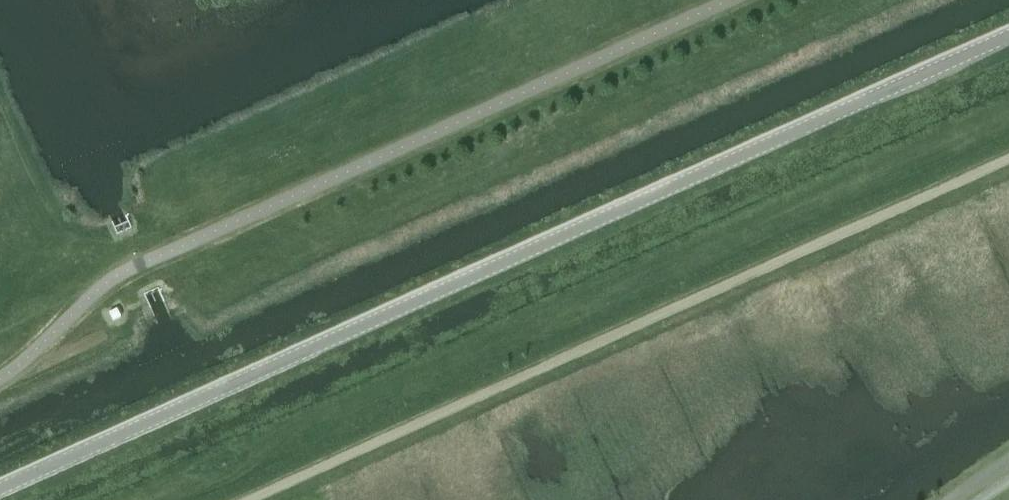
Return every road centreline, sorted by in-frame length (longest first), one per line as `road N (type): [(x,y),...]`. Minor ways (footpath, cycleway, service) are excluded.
road 1 (tertiary): [(0,489),(1008,36)]

